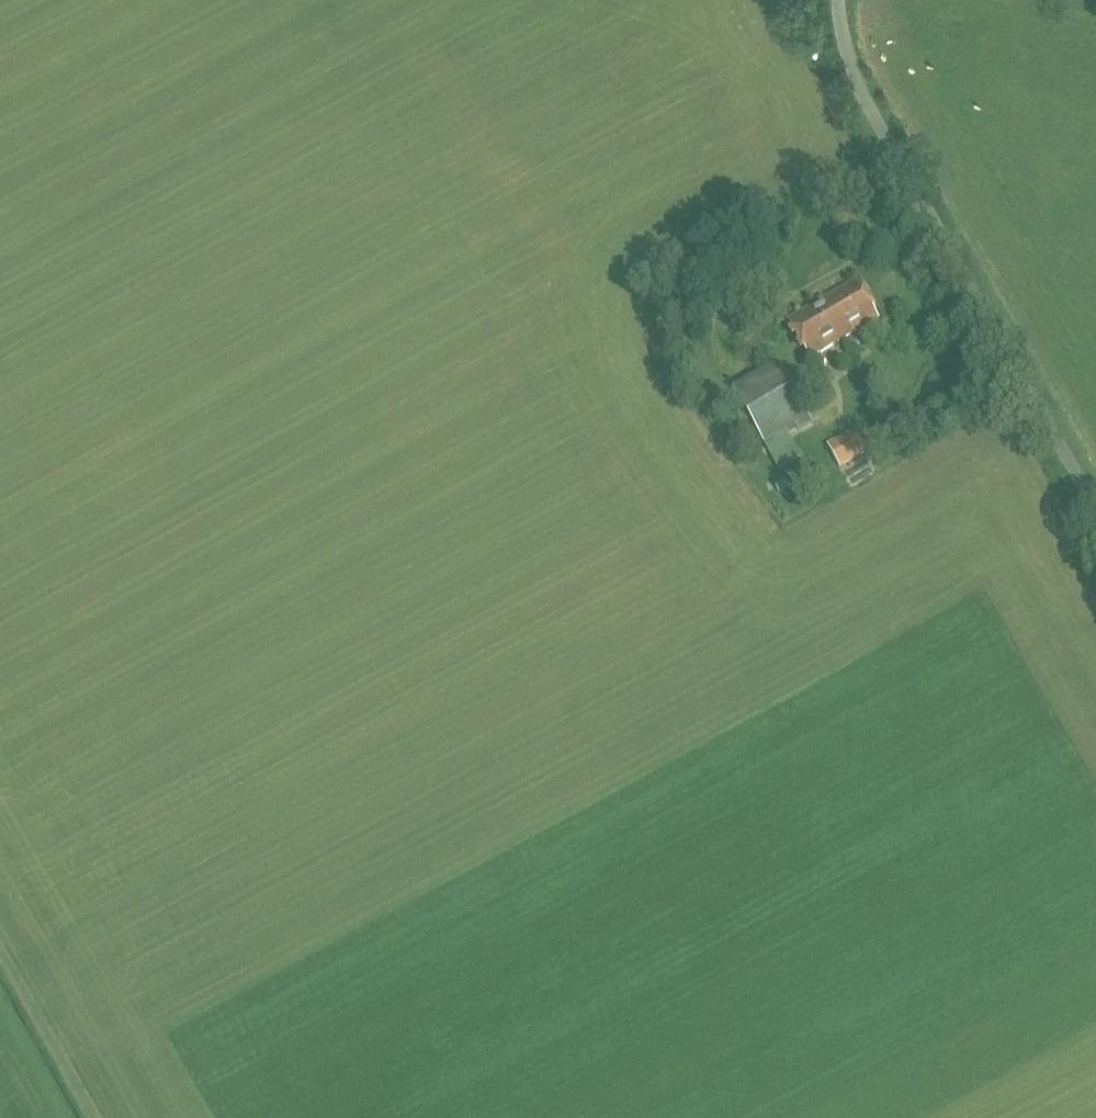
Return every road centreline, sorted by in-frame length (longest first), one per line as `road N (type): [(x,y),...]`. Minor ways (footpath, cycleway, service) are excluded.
road 1 (unclassified): [(1095,506),(857,84),(840,0)]

